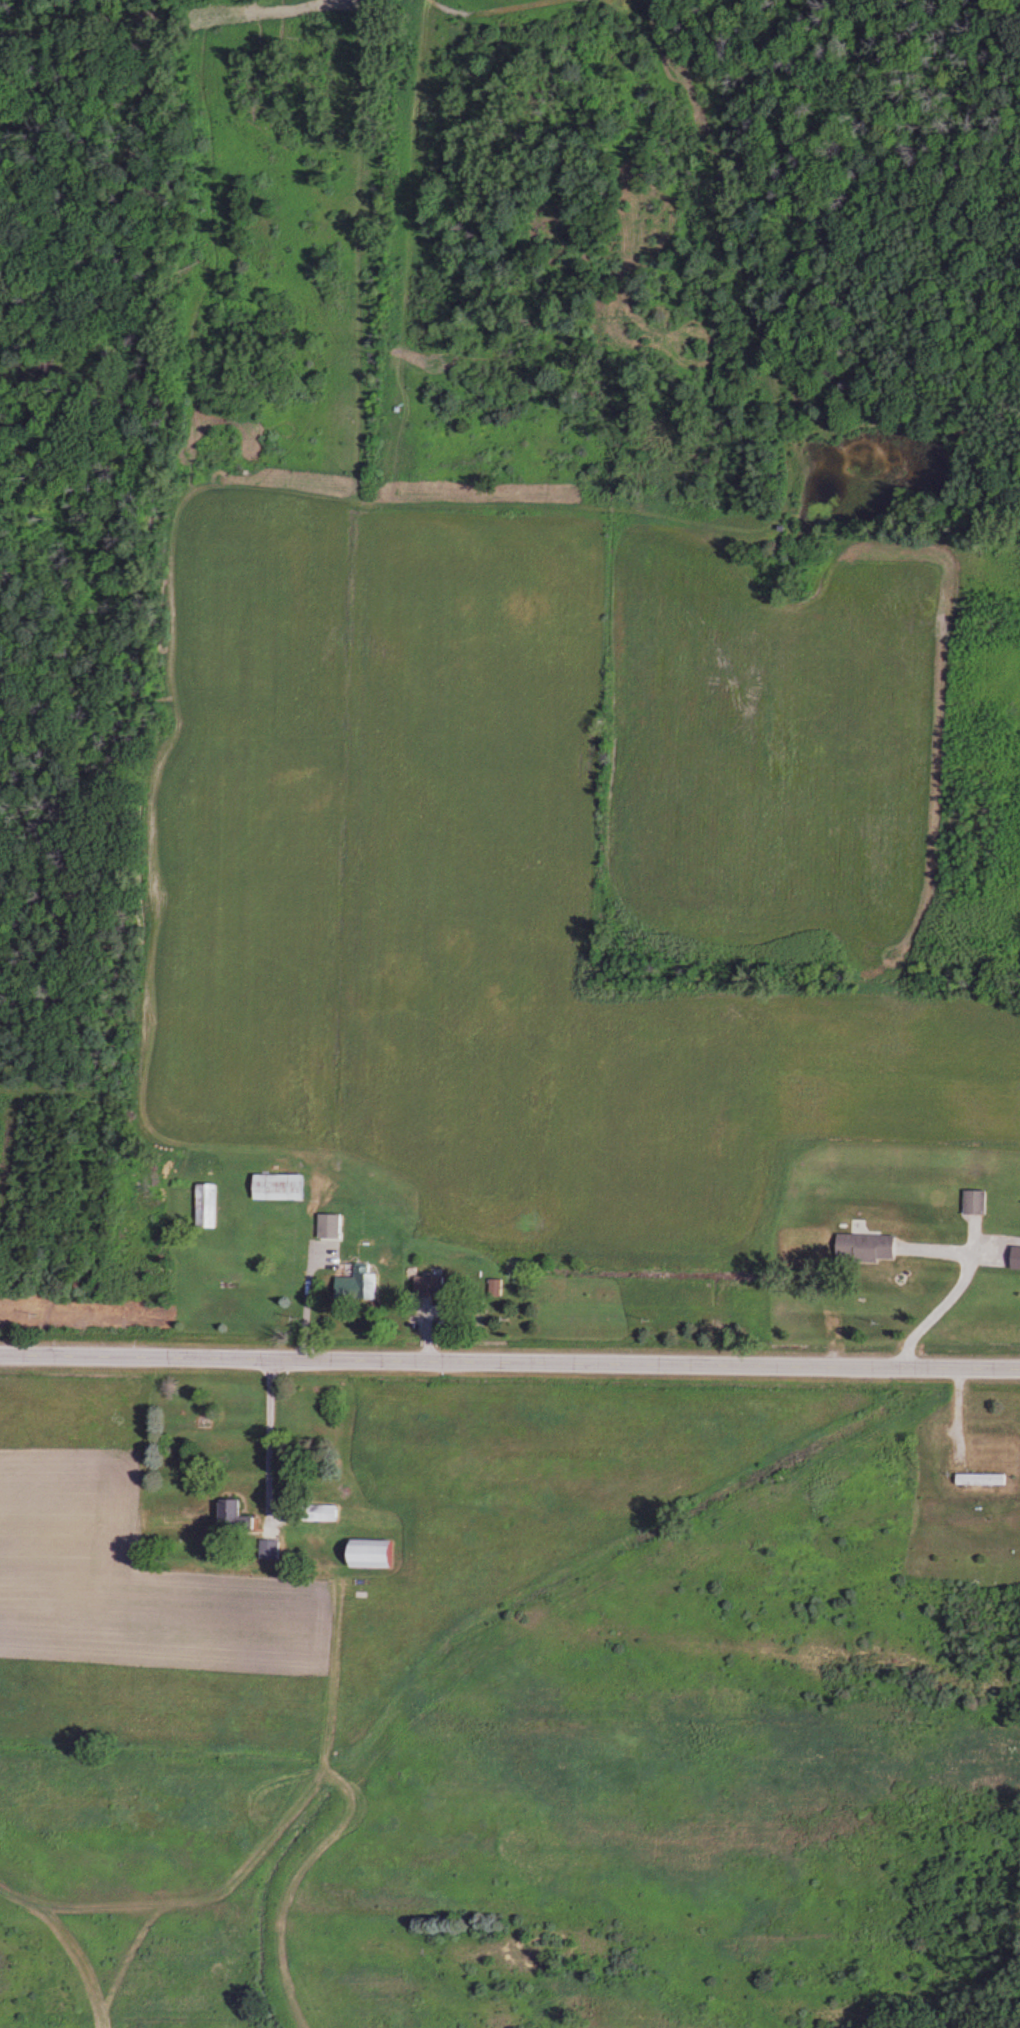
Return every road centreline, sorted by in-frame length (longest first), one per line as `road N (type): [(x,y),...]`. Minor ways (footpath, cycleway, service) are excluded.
road 1 (residential): [(1019,1371),(0,1354)]

